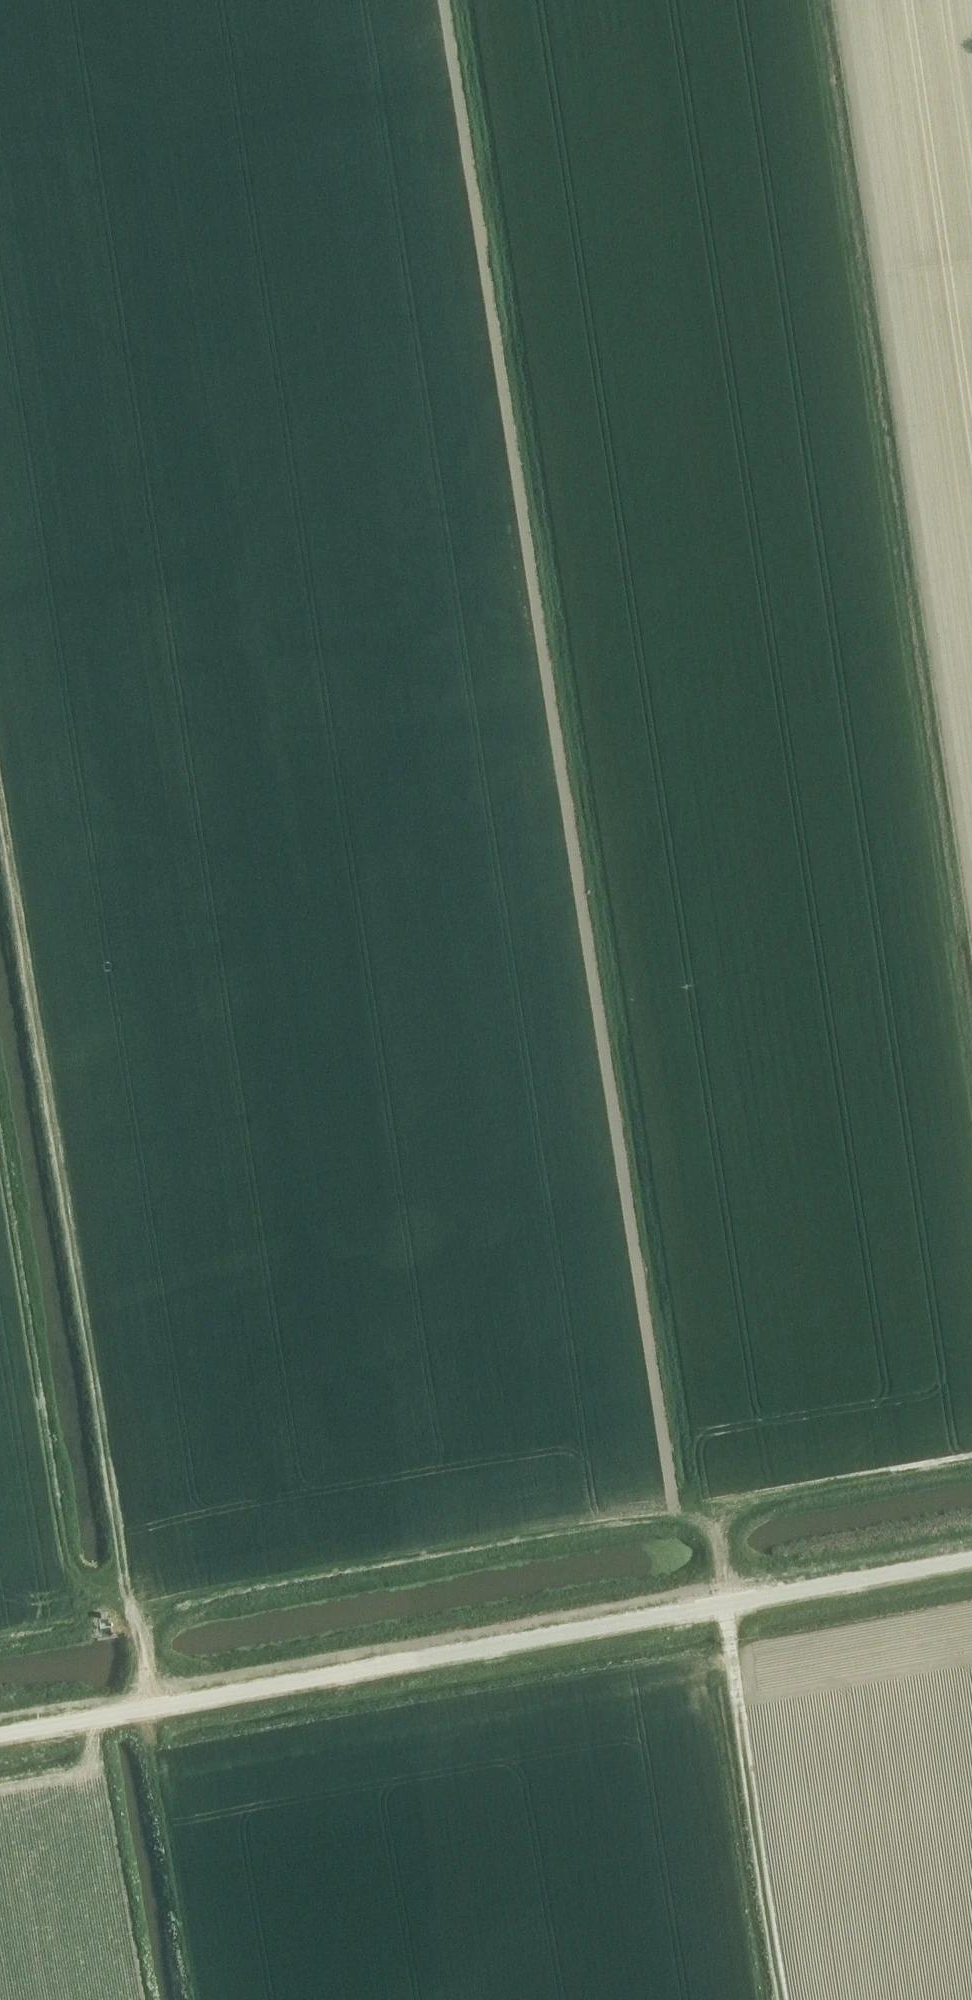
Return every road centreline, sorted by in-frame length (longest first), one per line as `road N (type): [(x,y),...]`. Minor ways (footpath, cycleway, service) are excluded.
road 1 (unclassified): [(0,1734),(971,1558)]

